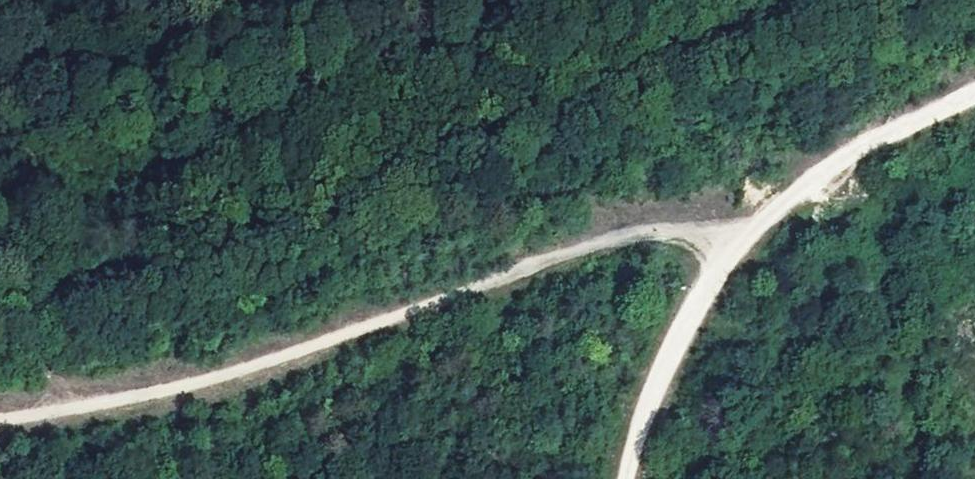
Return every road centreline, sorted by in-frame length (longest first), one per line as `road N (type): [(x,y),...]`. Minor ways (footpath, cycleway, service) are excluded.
road 1 (track): [(33,299),(837,0)]
road 2 (track): [(0,417),(352,340),(541,270),(593,239),(675,246),(709,290)]
road 3 (track): [(974,95),(865,147),(809,184),(726,260),(659,383),(627,478)]

